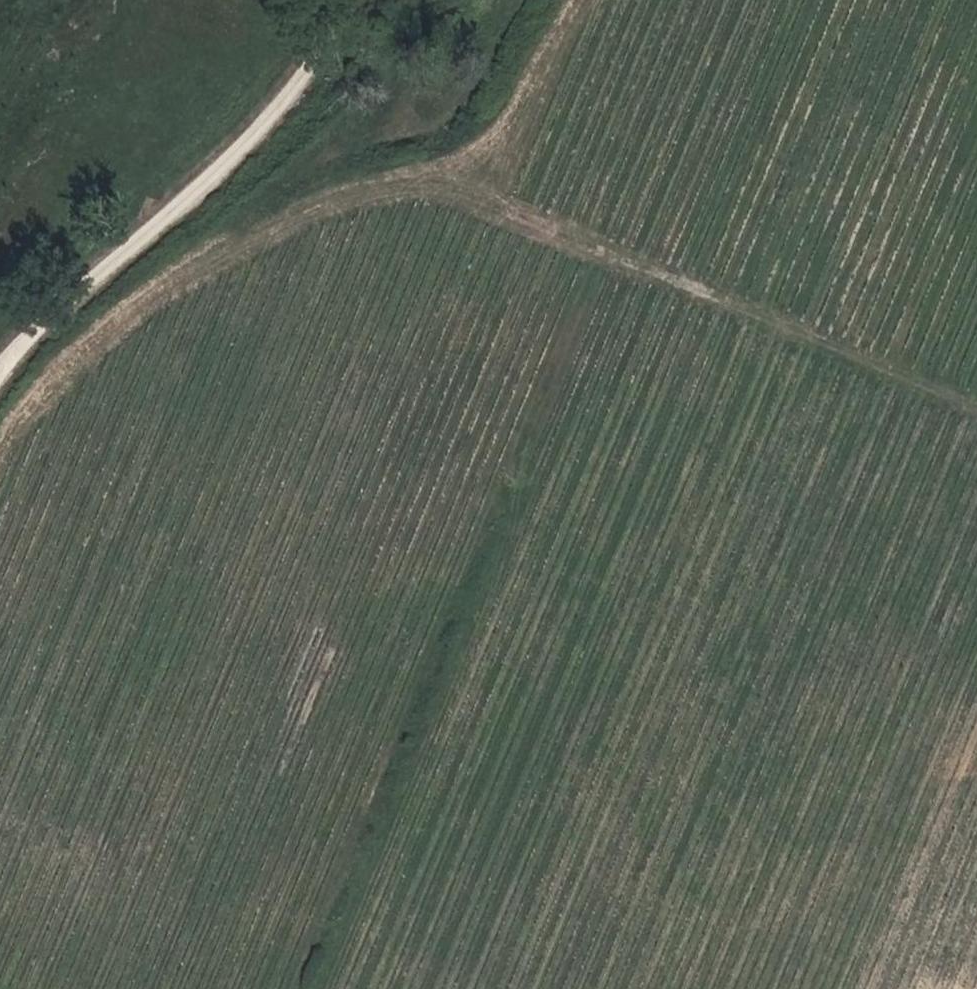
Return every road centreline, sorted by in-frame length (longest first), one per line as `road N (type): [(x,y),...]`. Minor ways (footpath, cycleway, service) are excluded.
road 1 (track): [(0,387),(50,325),(264,140),(338,53),(363,0)]

